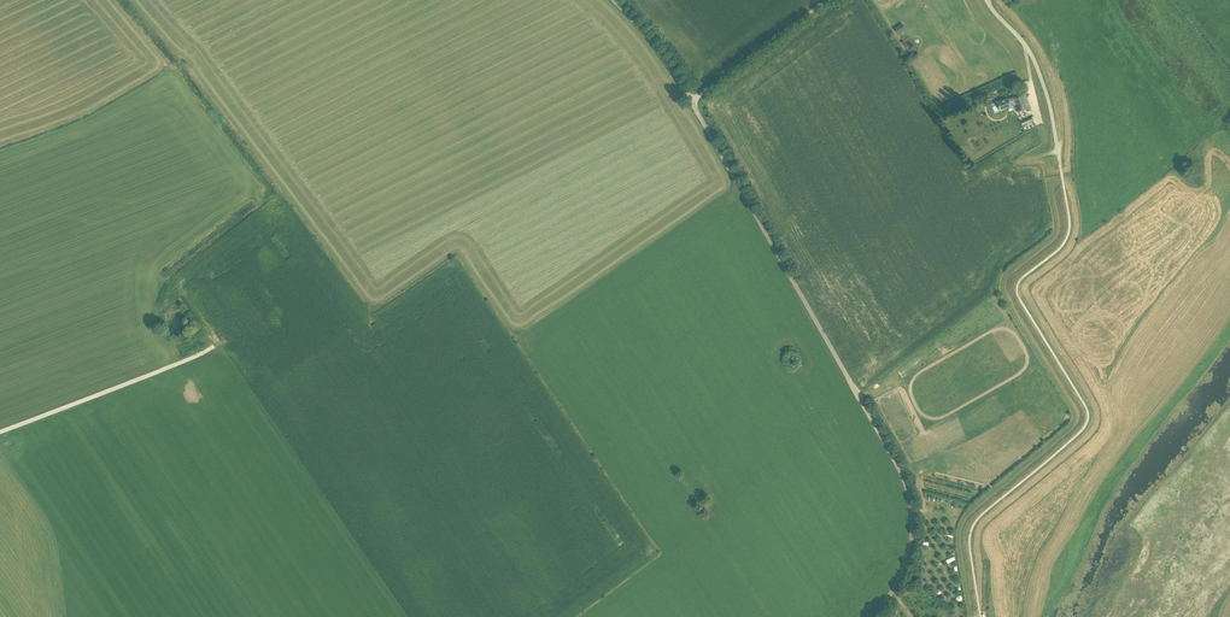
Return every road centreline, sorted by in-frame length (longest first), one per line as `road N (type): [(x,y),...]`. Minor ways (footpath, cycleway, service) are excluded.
road 1 (unclassified): [(873,616),(907,560),(912,503),(899,467),(692,102)]
road 2 (track): [(0,432),(209,349)]
road 3 (unclassified): [(988,0),(1033,57),(1060,164)]
road 4 (unclassified): [(692,102),(828,0)]
road 5 (unclassified): [(692,102),(615,0)]

